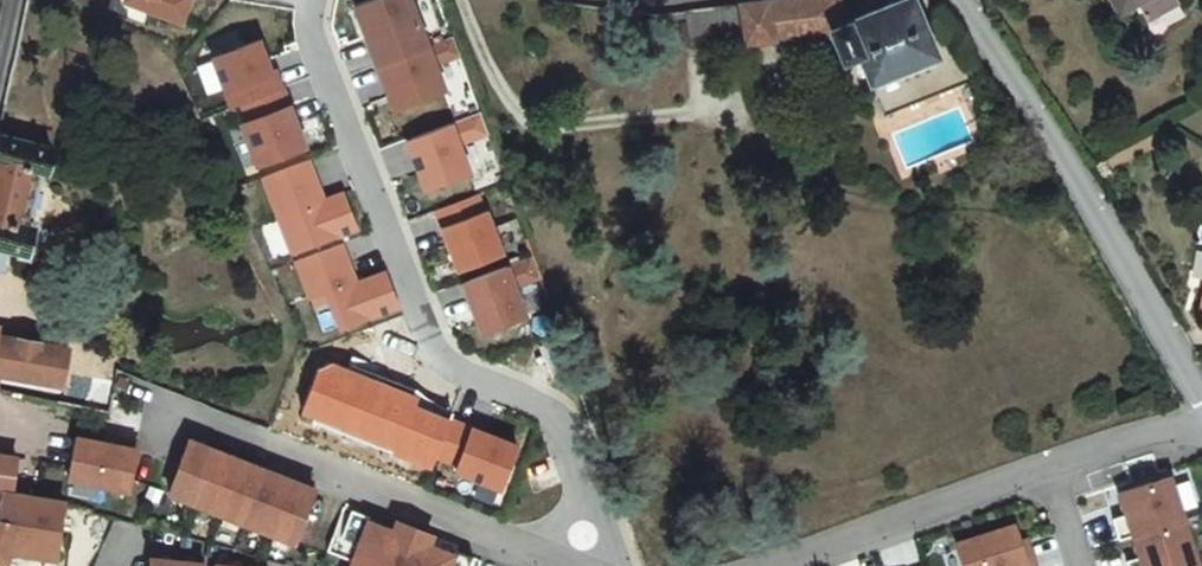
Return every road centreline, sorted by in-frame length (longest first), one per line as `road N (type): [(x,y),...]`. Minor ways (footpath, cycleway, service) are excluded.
road 1 (residential): [(313,0),(439,356),(566,426),(588,531),(584,565)]
road 2 (unclassified): [(946,0),(1062,168),(1201,414)]
road 3 (residential): [(1201,414),(766,565)]
road 4 (residential): [(579,565),(167,410)]

